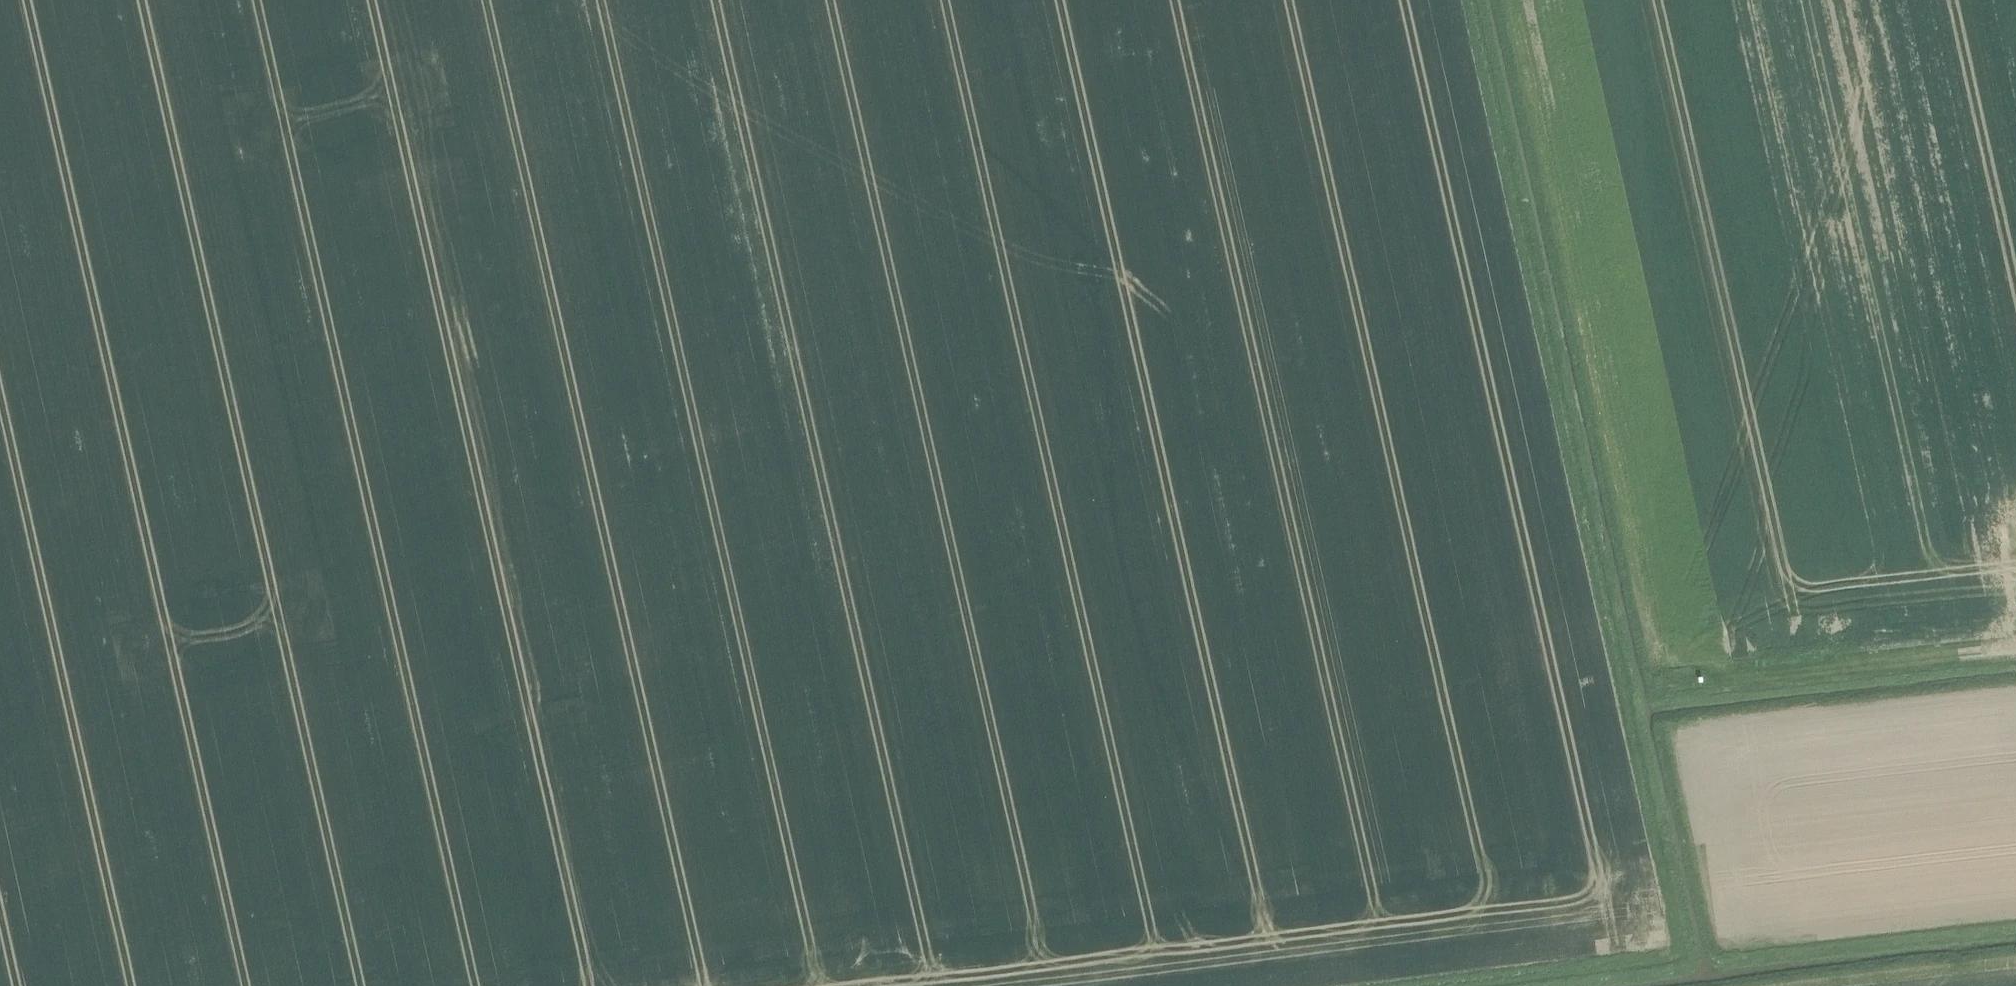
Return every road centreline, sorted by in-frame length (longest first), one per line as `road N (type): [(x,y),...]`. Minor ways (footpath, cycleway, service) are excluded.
road 1 (track): [(2015,654),(1688,690)]

